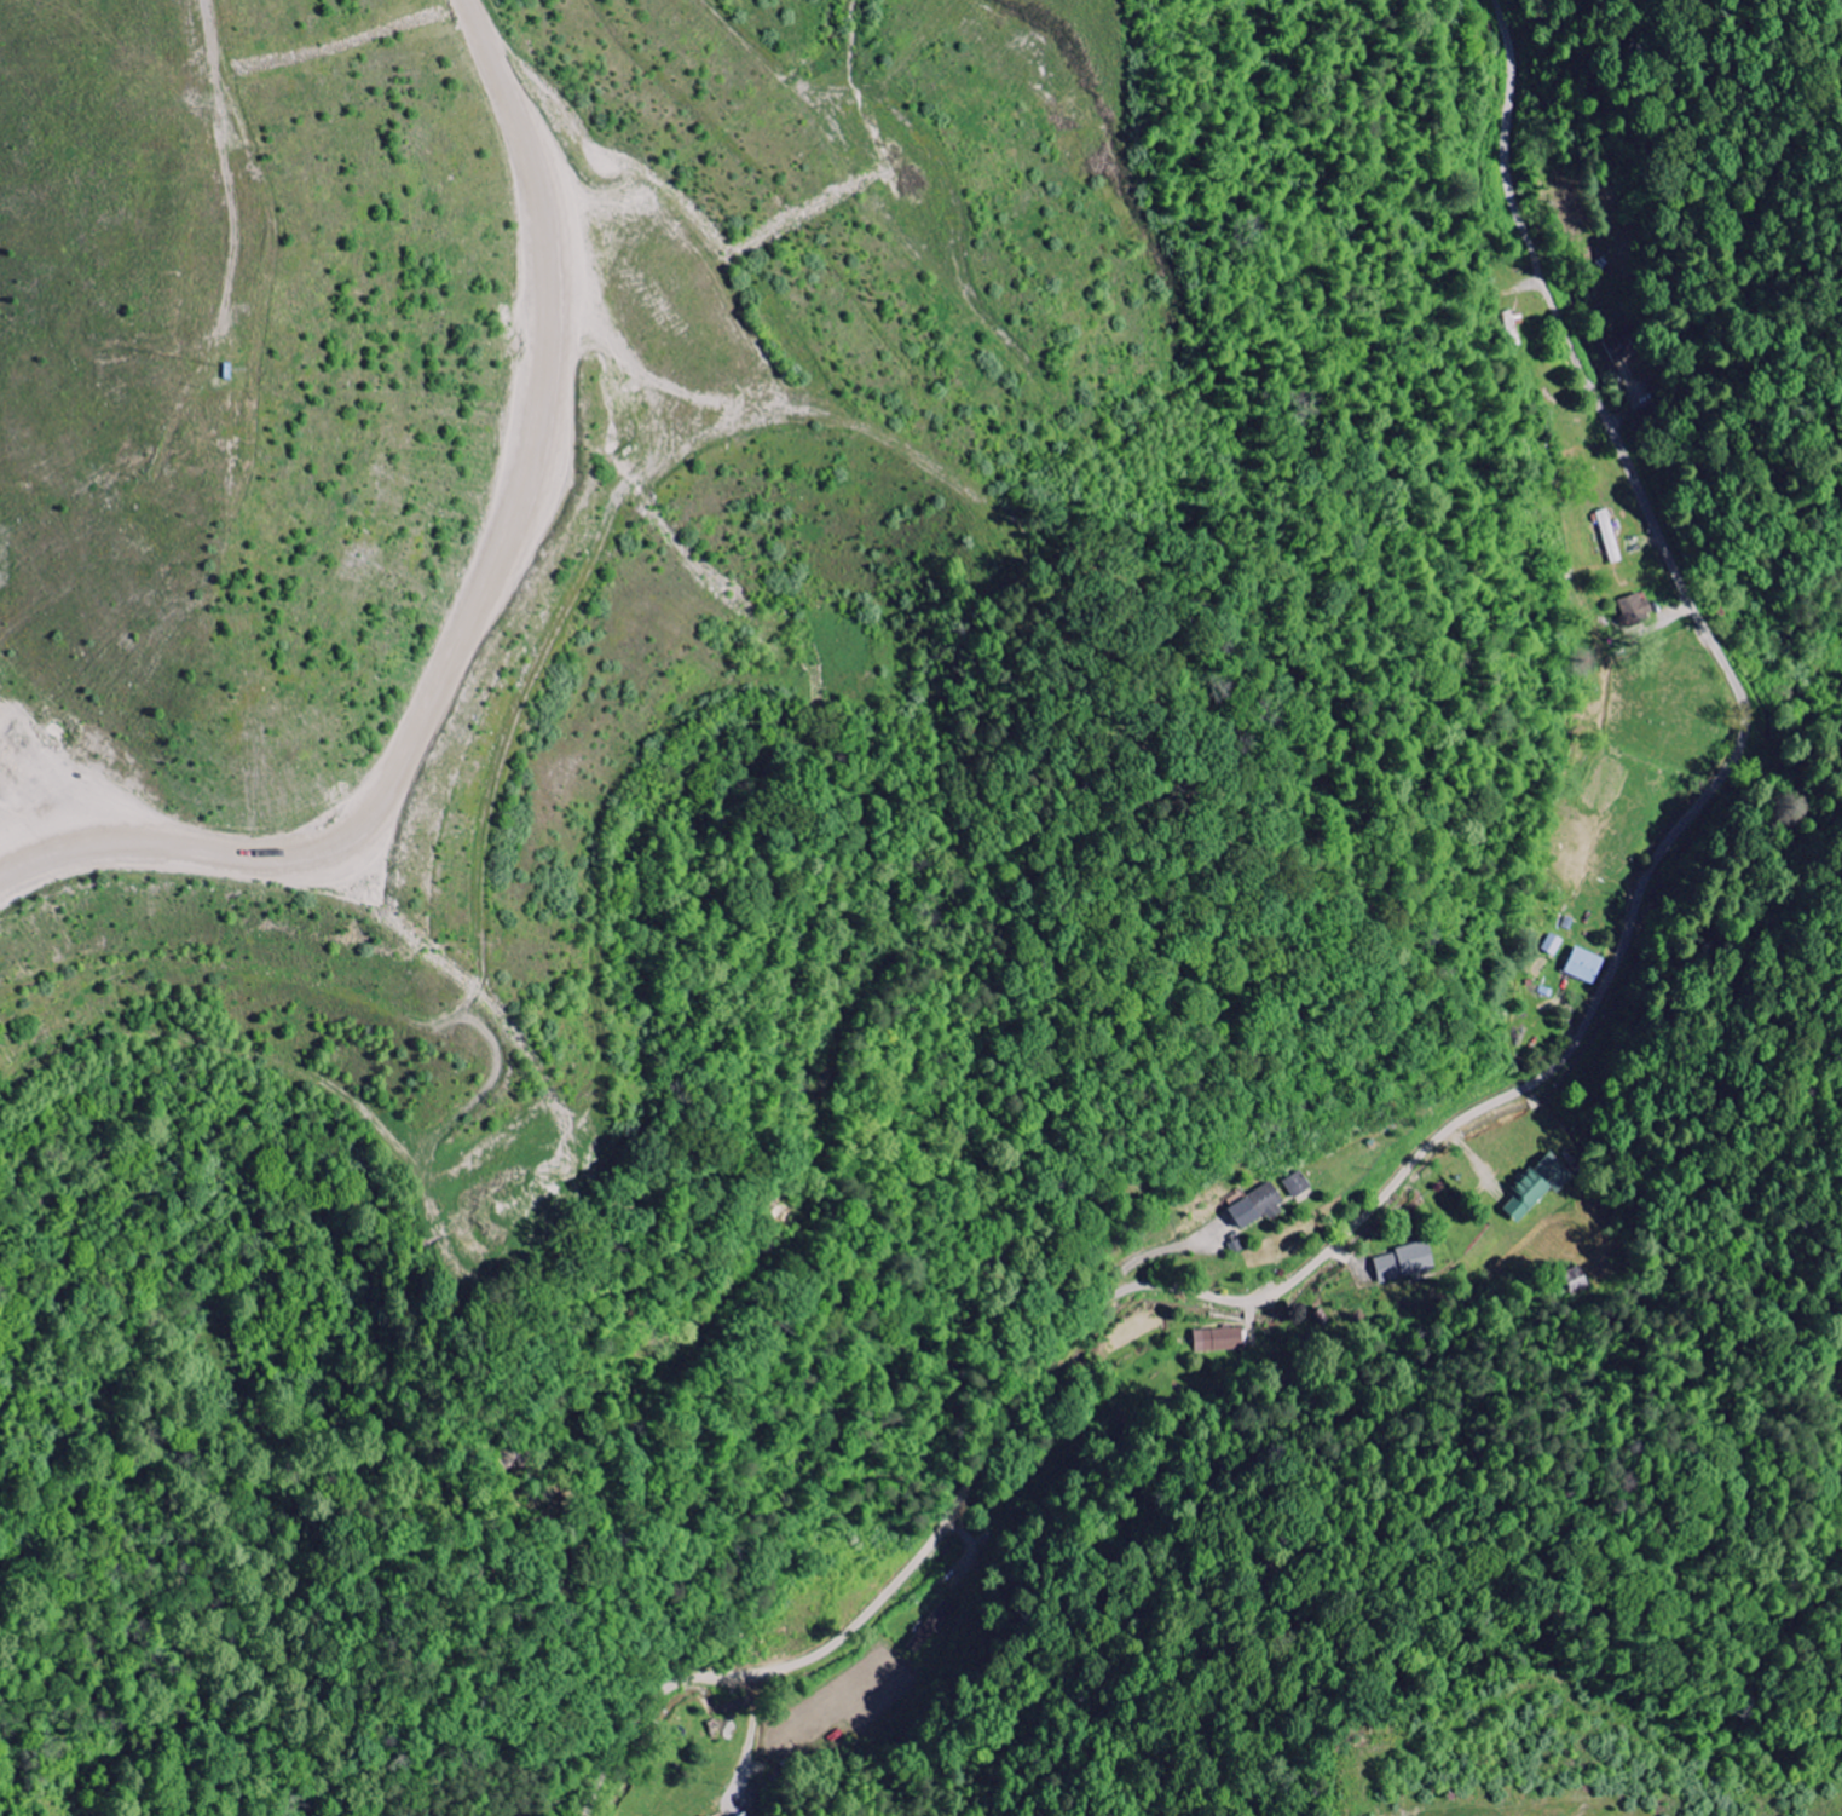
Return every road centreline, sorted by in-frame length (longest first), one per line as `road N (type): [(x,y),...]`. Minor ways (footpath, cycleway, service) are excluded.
road 1 (residential): [(590,1815),(624,1740),(677,1689),(766,1673),(838,1645),(941,1533),(1024,1397),(1099,1307),(1155,1285),(1231,1301),(1275,1293),(1316,1264),(1417,1164),(1565,1057),(1622,951),(1655,866),(1738,748),(1744,717),(1737,687),(1669,563),(1514,201),(1512,70),(1500,0)]

